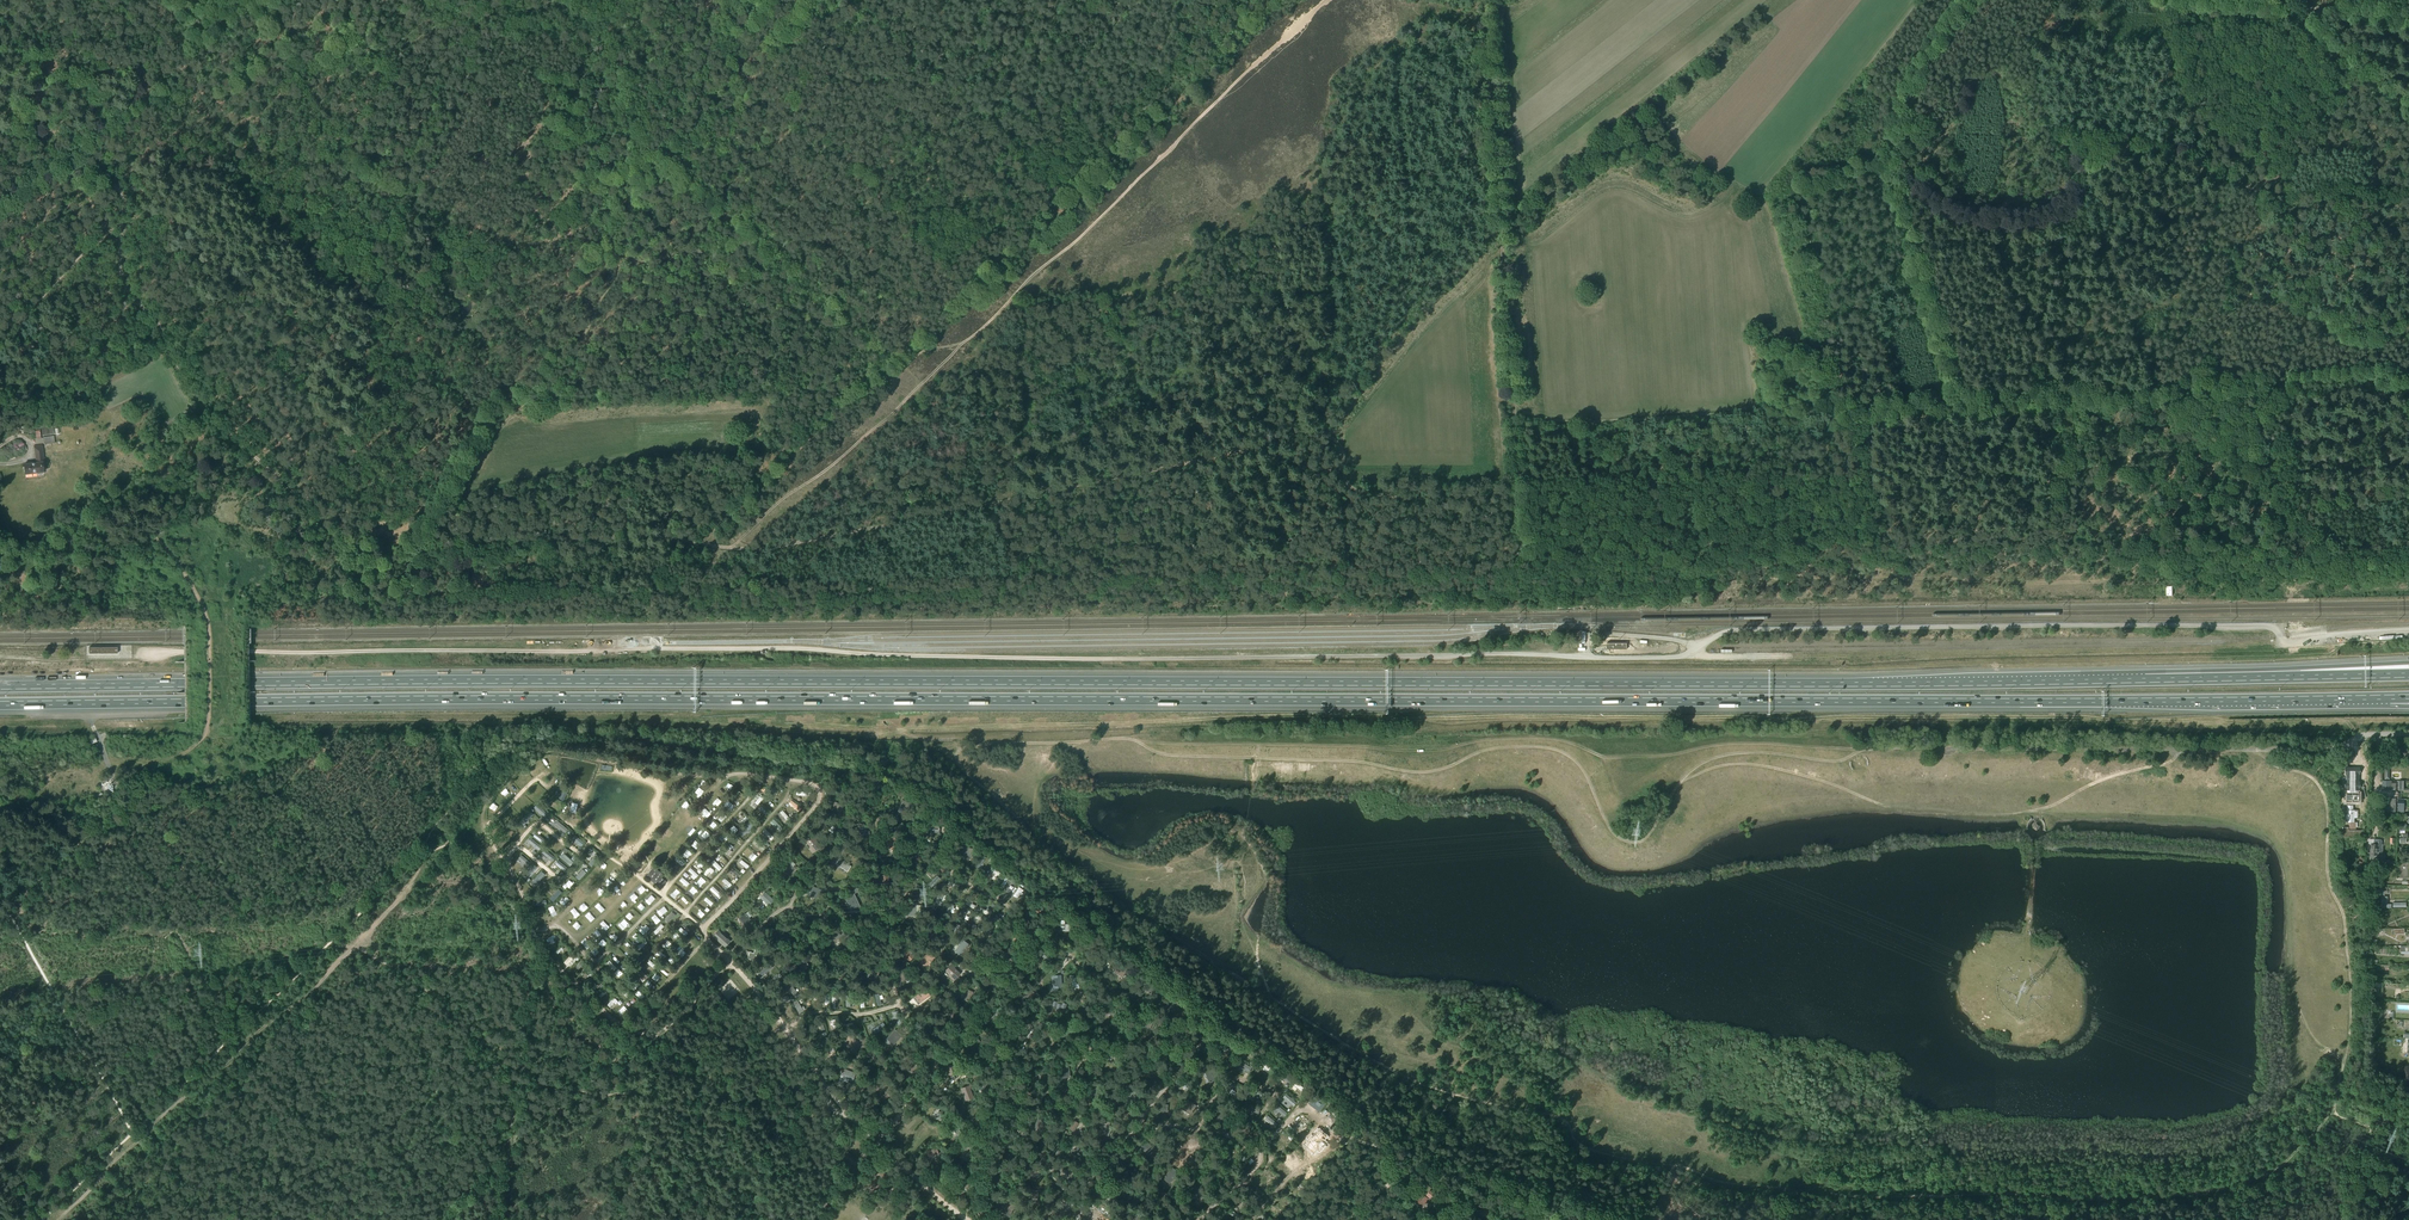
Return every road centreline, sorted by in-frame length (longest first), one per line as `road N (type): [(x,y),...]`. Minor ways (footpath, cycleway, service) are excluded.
road 1 (motorway): [(0,703),(2391,697)]
road 2 (motorway): [(2151,680),(0,687)]
road 3 (track): [(349,549),(650,537),(745,551),(1327,438),(1374,498),(1482,504),(1522,480),(1482,0)]
road 4 (track): [(1107,658),(803,647),(0,656)]
road 5 (track): [(1444,1092),(1552,1112),(1589,1150),(1685,1167),(1717,1182),(1919,1198),(2146,1199),(2246,1184),(2292,1159),(2331,1110)]
road 6 (track): [(1326,0),(835,462),(729,549)]
road 7 (track): [(1948,748),(1861,750),(1835,762),(1719,757),(1691,771),(1649,835),(1632,842),(1615,834),(1577,763),(1547,748),(1488,749),(1429,772),(1257,758)]
road 8 (track): [(0,207),(66,158),(125,194),(121,280),(153,313),(192,397),(349,549)]
road 9 (track): [(2187,750),(2036,811),(1999,816),(1885,808),(1760,766),(1733,764),(1682,781)]
road 10 (track): [(141,1139),(313,989),(408,892),(443,839),(455,838)]
road 11 (track): [(1274,999),(1142,917),(1022,824),(946,759),(945,748)]
road 12 (track): [(2331,1110),(2351,1007),(2347,924),(2332,889),(2326,799),(2310,777),(2257,751)]
road 13 (track): [(658,169),(896,363),(962,343)]
road 14 (track): [(922,739),(1122,738),(1163,755),(1257,758)]
road 15 (track): [(1519,419),(1556,425),(1843,414)]
road 16 (motorway): [(2408,662),(2151,680)]
road 17 (motorway): [(2408,675),(2151,680)]
road 18 (track): [(1274,999),(1375,1062),(1444,1092)]
road 19 (unclassified): [(1426,1173),(1599,1219)]
road 20 (unclassified): [(2408,111),(2292,0)]
road 21 (track): [(66,158),(144,98),(197,91)]
road 22 (unclassified): [(2341,1219),(2383,1111),(2408,1108)]
road 23 (track): [(197,91),(278,3)]

